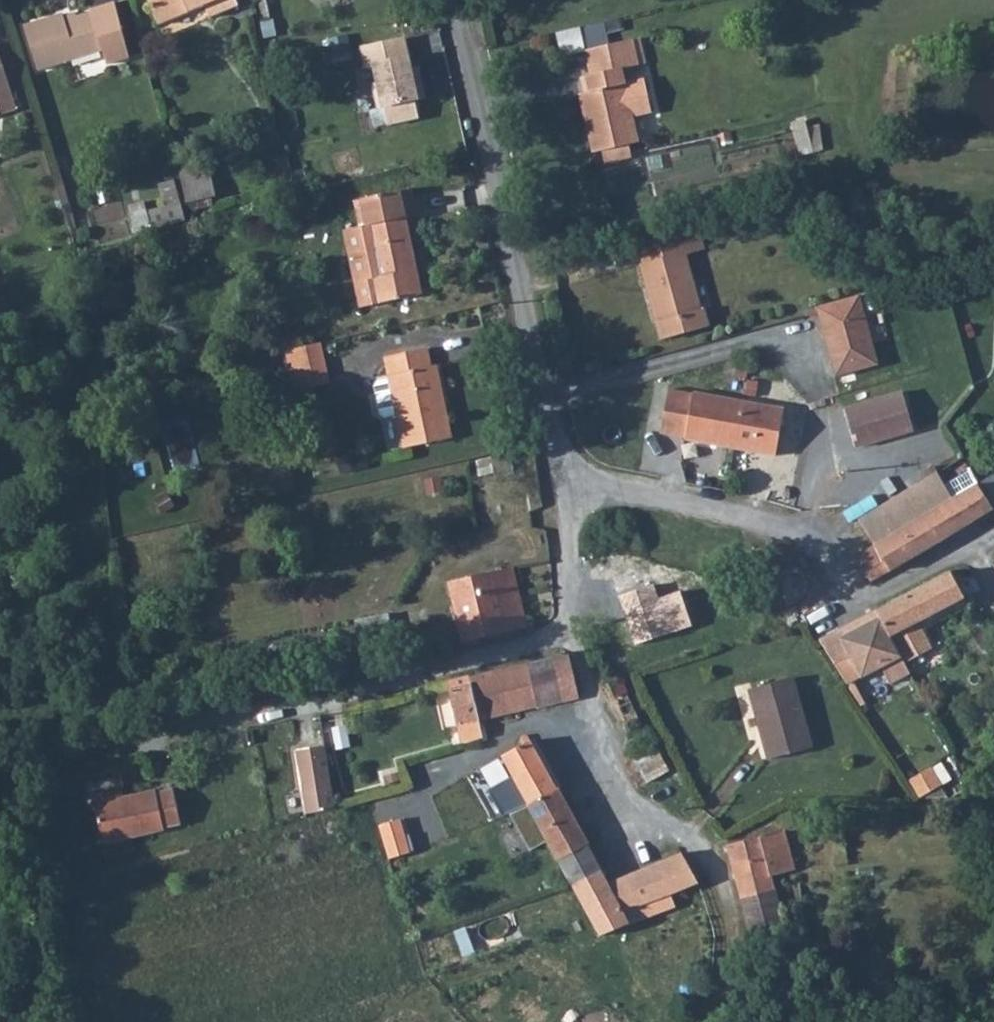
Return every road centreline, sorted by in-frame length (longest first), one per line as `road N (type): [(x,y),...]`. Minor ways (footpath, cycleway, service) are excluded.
road 1 (track): [(0,773),(181,744)]

